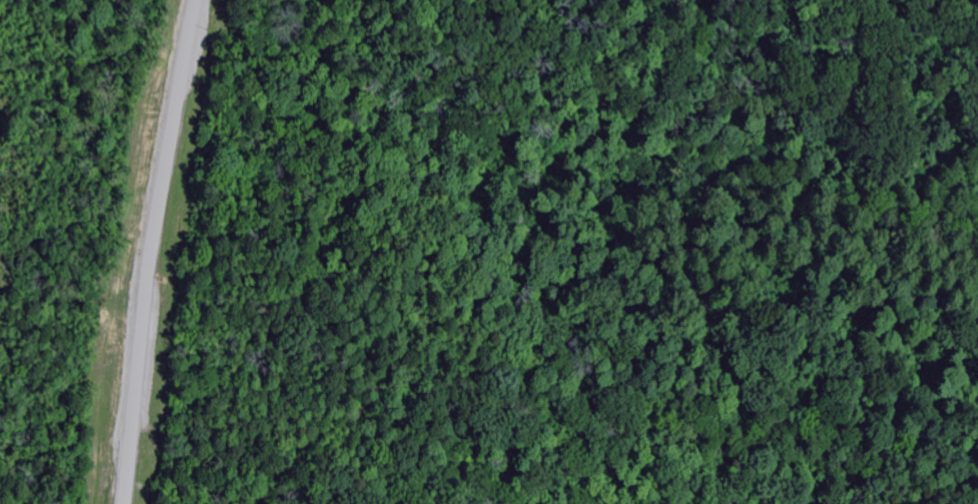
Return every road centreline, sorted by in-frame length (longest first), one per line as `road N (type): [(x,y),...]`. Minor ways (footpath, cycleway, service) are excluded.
road 1 (residential): [(197,0),(119,503)]

